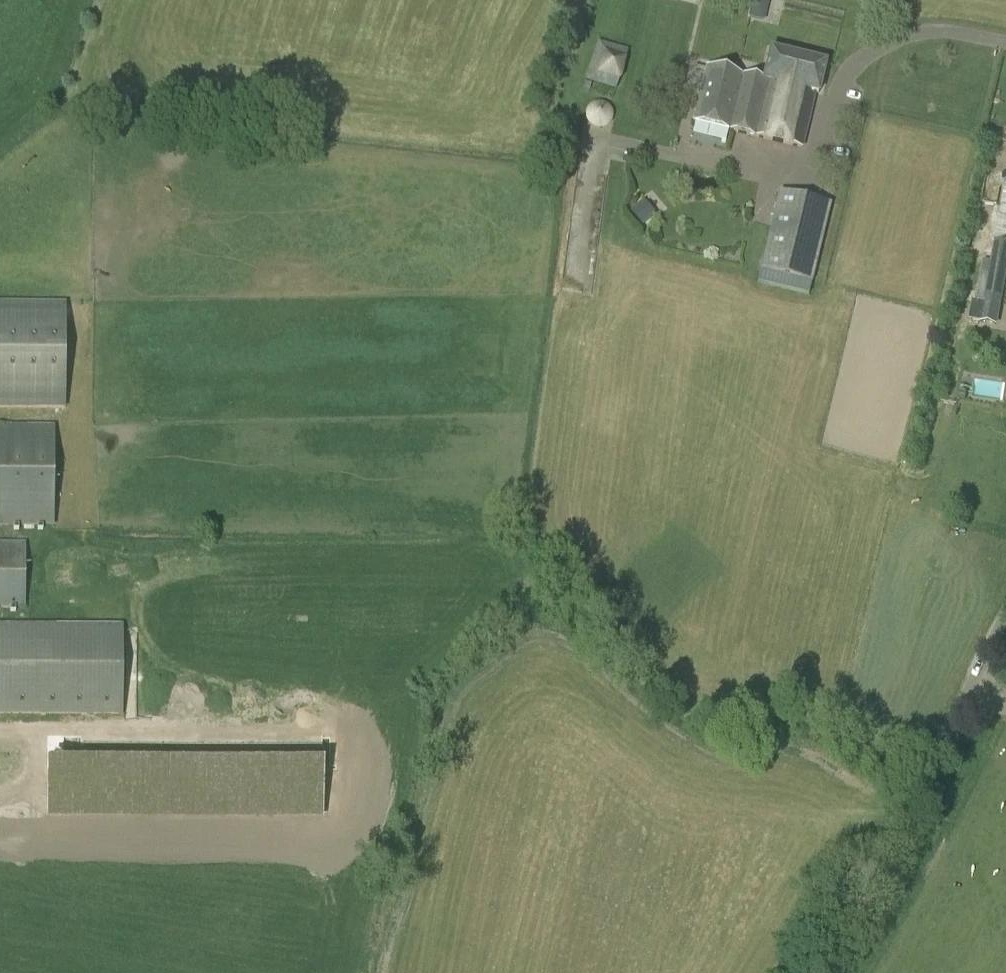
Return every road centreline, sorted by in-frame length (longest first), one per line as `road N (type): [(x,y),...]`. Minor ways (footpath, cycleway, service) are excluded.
road 1 (unclassified): [(798,972),(1005,603)]

